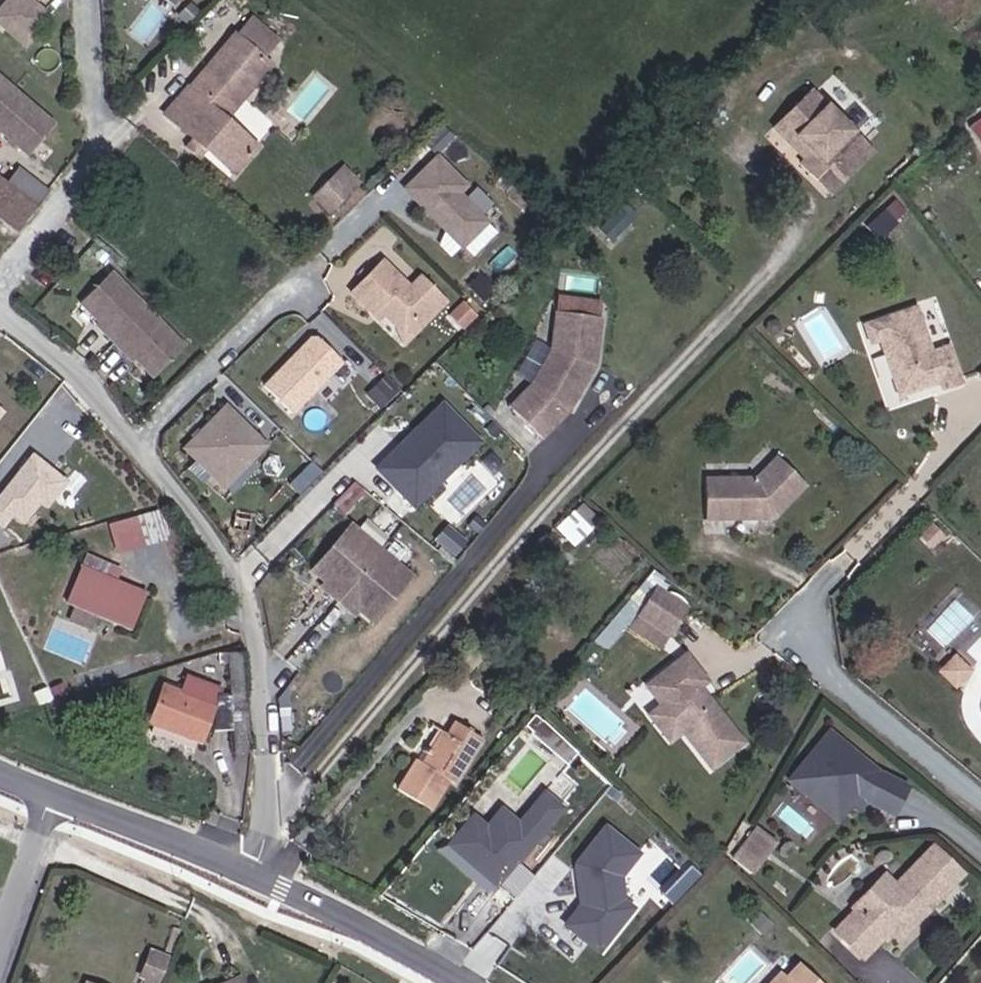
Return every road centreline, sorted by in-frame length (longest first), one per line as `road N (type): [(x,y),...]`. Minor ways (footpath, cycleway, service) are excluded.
road 1 (residential): [(252,875),(273,791),(262,670),(238,576),(156,464),(69,373),(0,316)]
road 2 (residential): [(980,792),(841,681),(792,623),(980,411)]
road 3 (residential): [(0,301),(62,207),(233,9)]
road 4 (tertiary): [(252,875),(466,982)]
road 5 (tertiary): [(54,793),(252,875)]
road 6 (residential): [(0,955),(54,793)]

